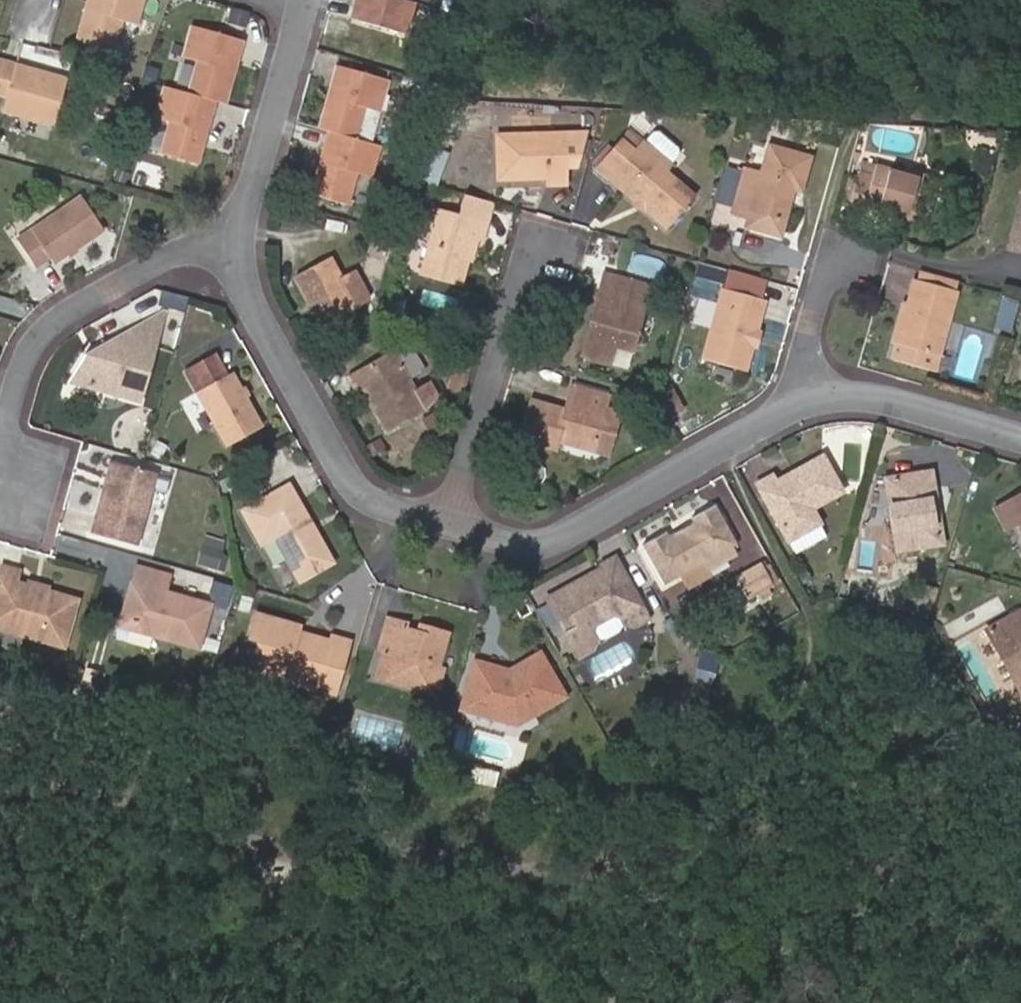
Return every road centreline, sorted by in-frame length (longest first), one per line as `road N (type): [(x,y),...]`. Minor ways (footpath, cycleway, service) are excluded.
road 1 (residential): [(816,398),(533,549),(454,527)]
road 2 (residential): [(454,527),(360,498),(229,250)]
road 3 (residential): [(229,250),(159,263),(29,344),(0,445)]
road 4 (residential): [(454,527),(527,273),(547,247)]
road 5 (residential): [(229,250),(306,6)]
road 6 (residential): [(1020,437),(884,399),(816,398)]
road 7 (residential): [(816,398),(809,335),(835,246),(874,256)]

